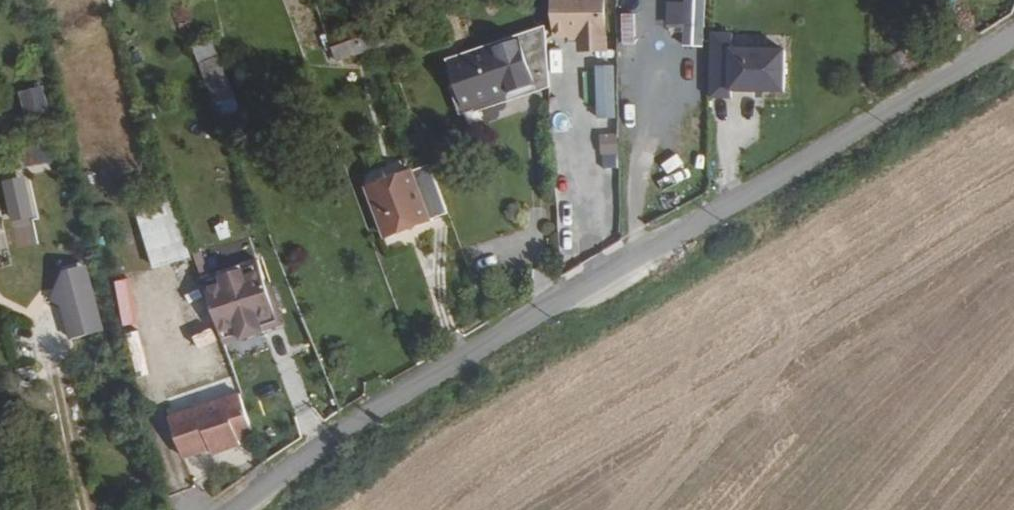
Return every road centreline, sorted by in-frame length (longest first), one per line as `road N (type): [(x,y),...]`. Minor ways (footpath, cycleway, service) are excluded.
road 1 (unclassified): [(234,509),(372,408),(1013,34)]

